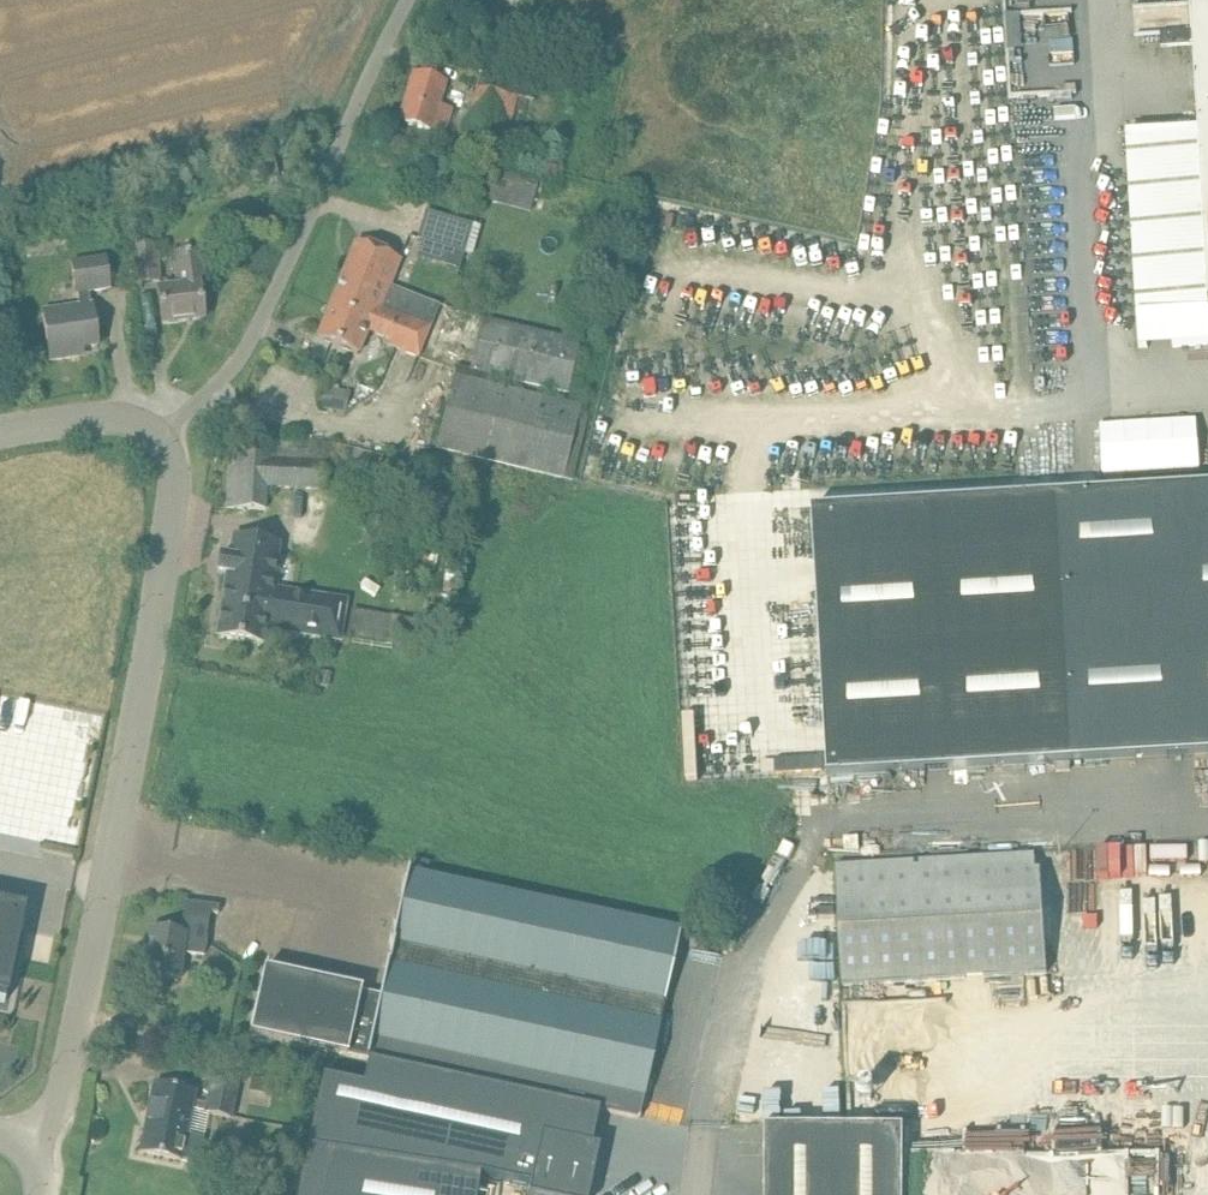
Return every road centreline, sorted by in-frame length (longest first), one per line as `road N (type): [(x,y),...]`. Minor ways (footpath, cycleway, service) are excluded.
road 1 (residential): [(52,1140),(172,502),(161,443)]
road 2 (residential): [(161,443),(233,369),(262,324),(403,0)]
road 3 (unclassified): [(0,430),(104,417),(145,425),(161,443)]

